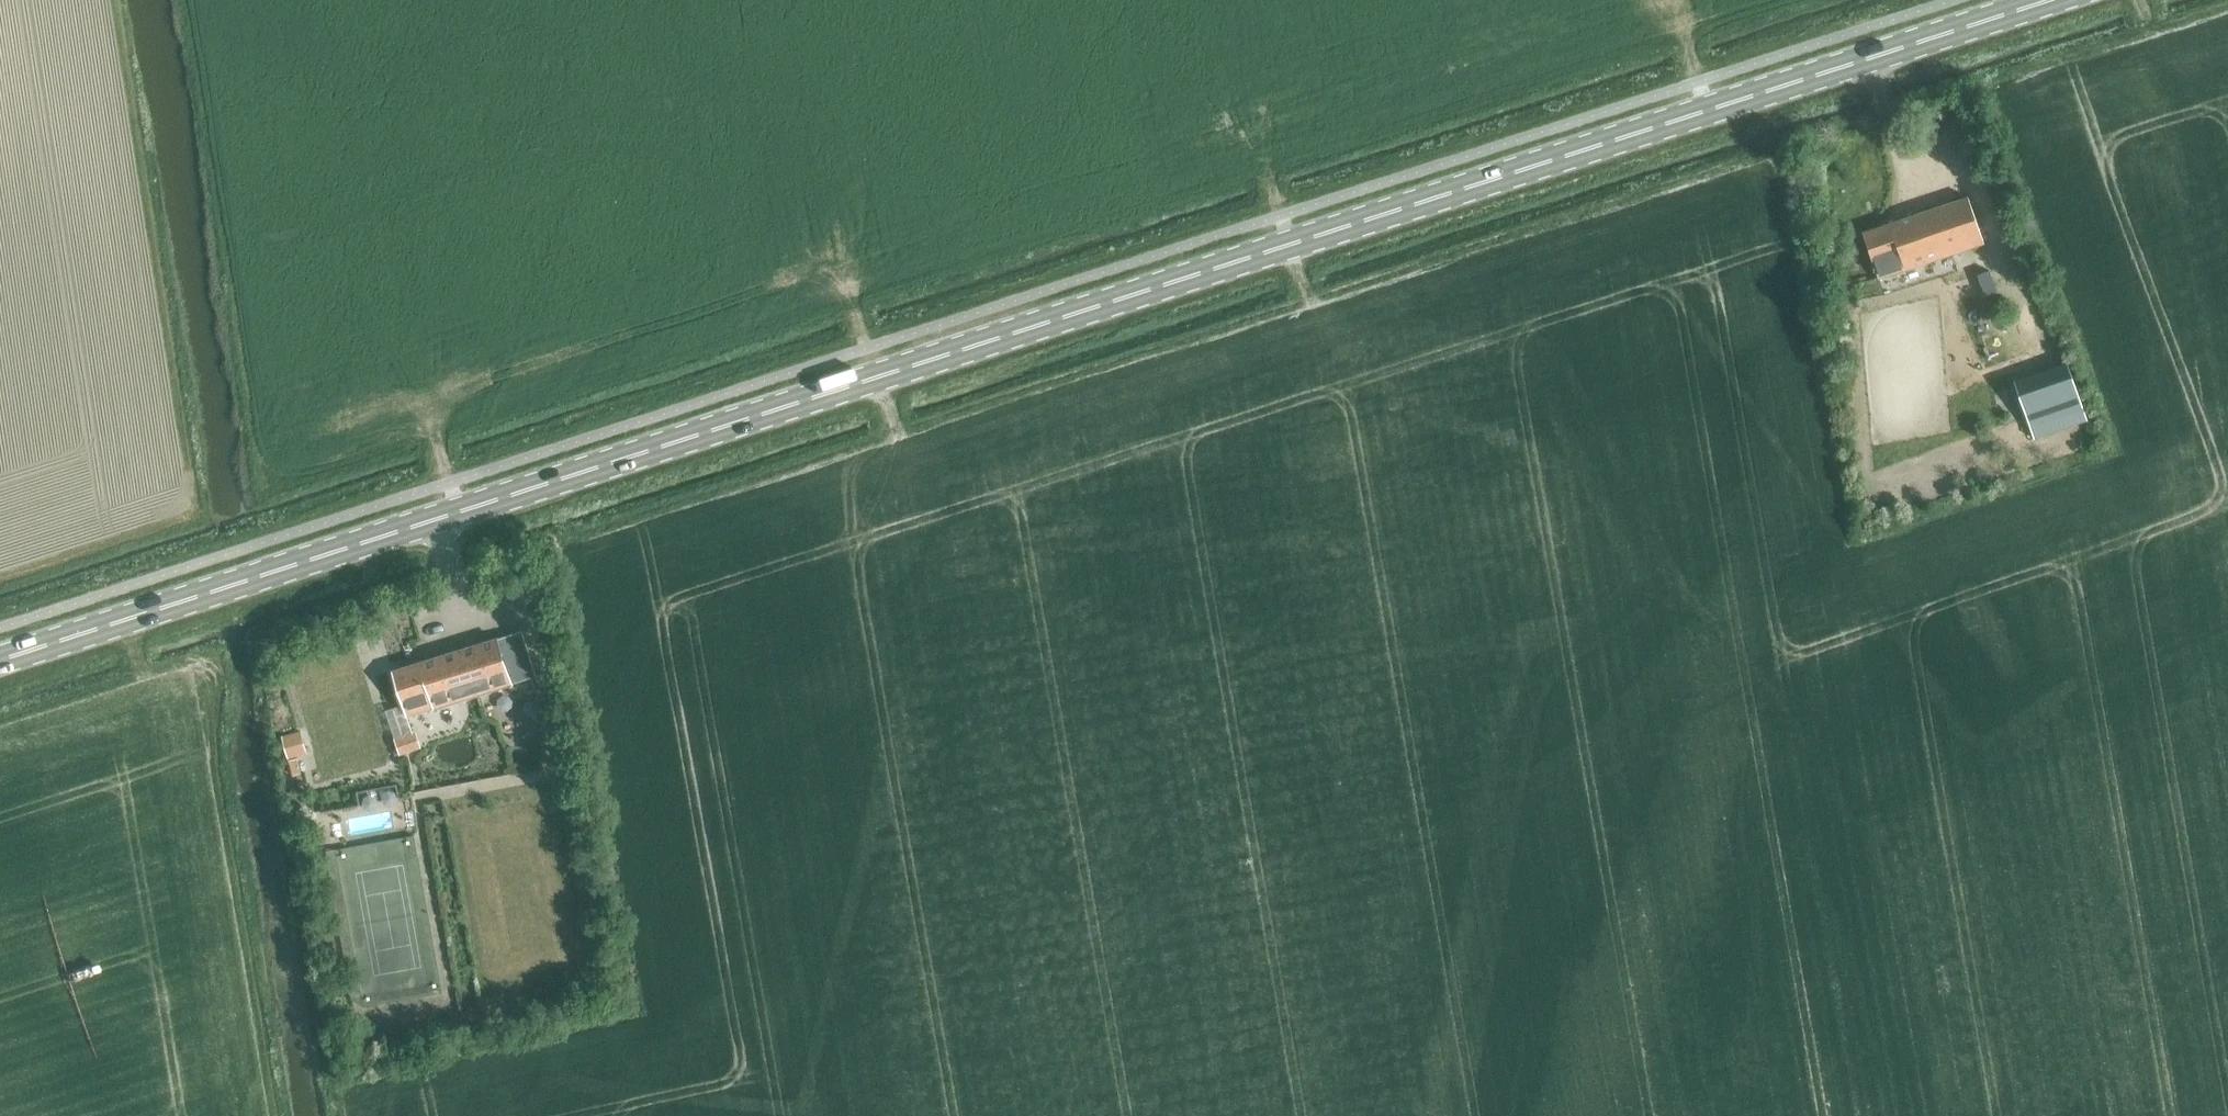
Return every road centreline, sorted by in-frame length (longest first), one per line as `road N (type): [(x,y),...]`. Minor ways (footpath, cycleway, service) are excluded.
road 1 (primary): [(0,659),(2044,0)]

